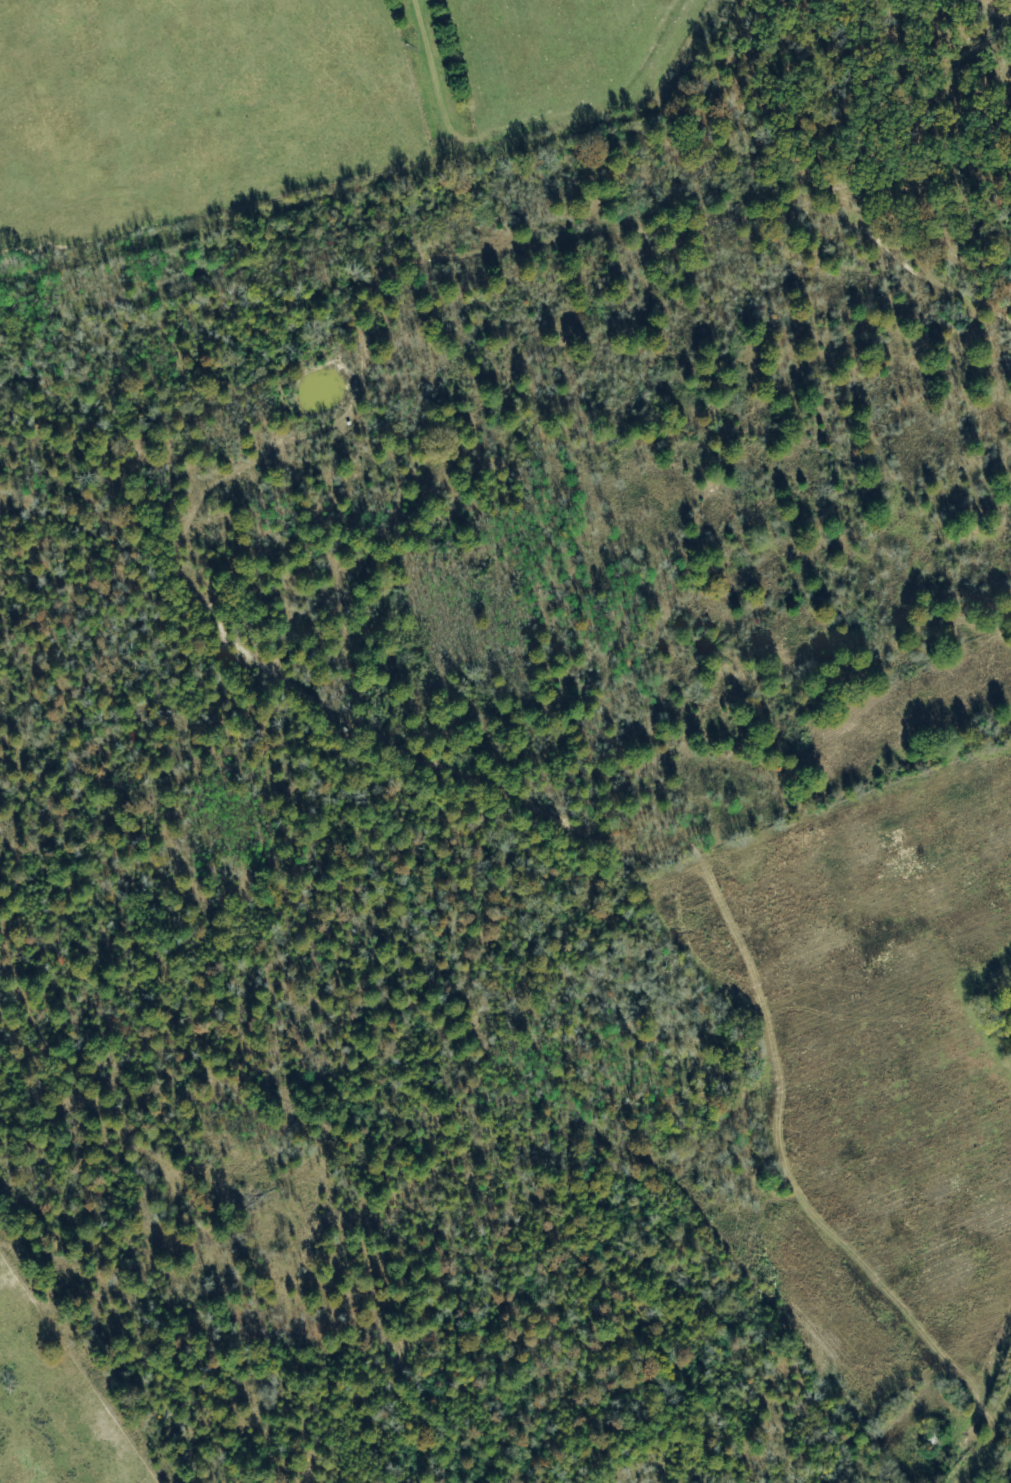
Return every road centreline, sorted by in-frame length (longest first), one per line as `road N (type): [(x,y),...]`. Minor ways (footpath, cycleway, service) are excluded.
road 1 (residential): [(972,0),(947,400),(954,550),(991,619),(941,707),(709,776),(633,851),(646,914)]
road 2 (residential): [(947,1482),(1010,1363)]

